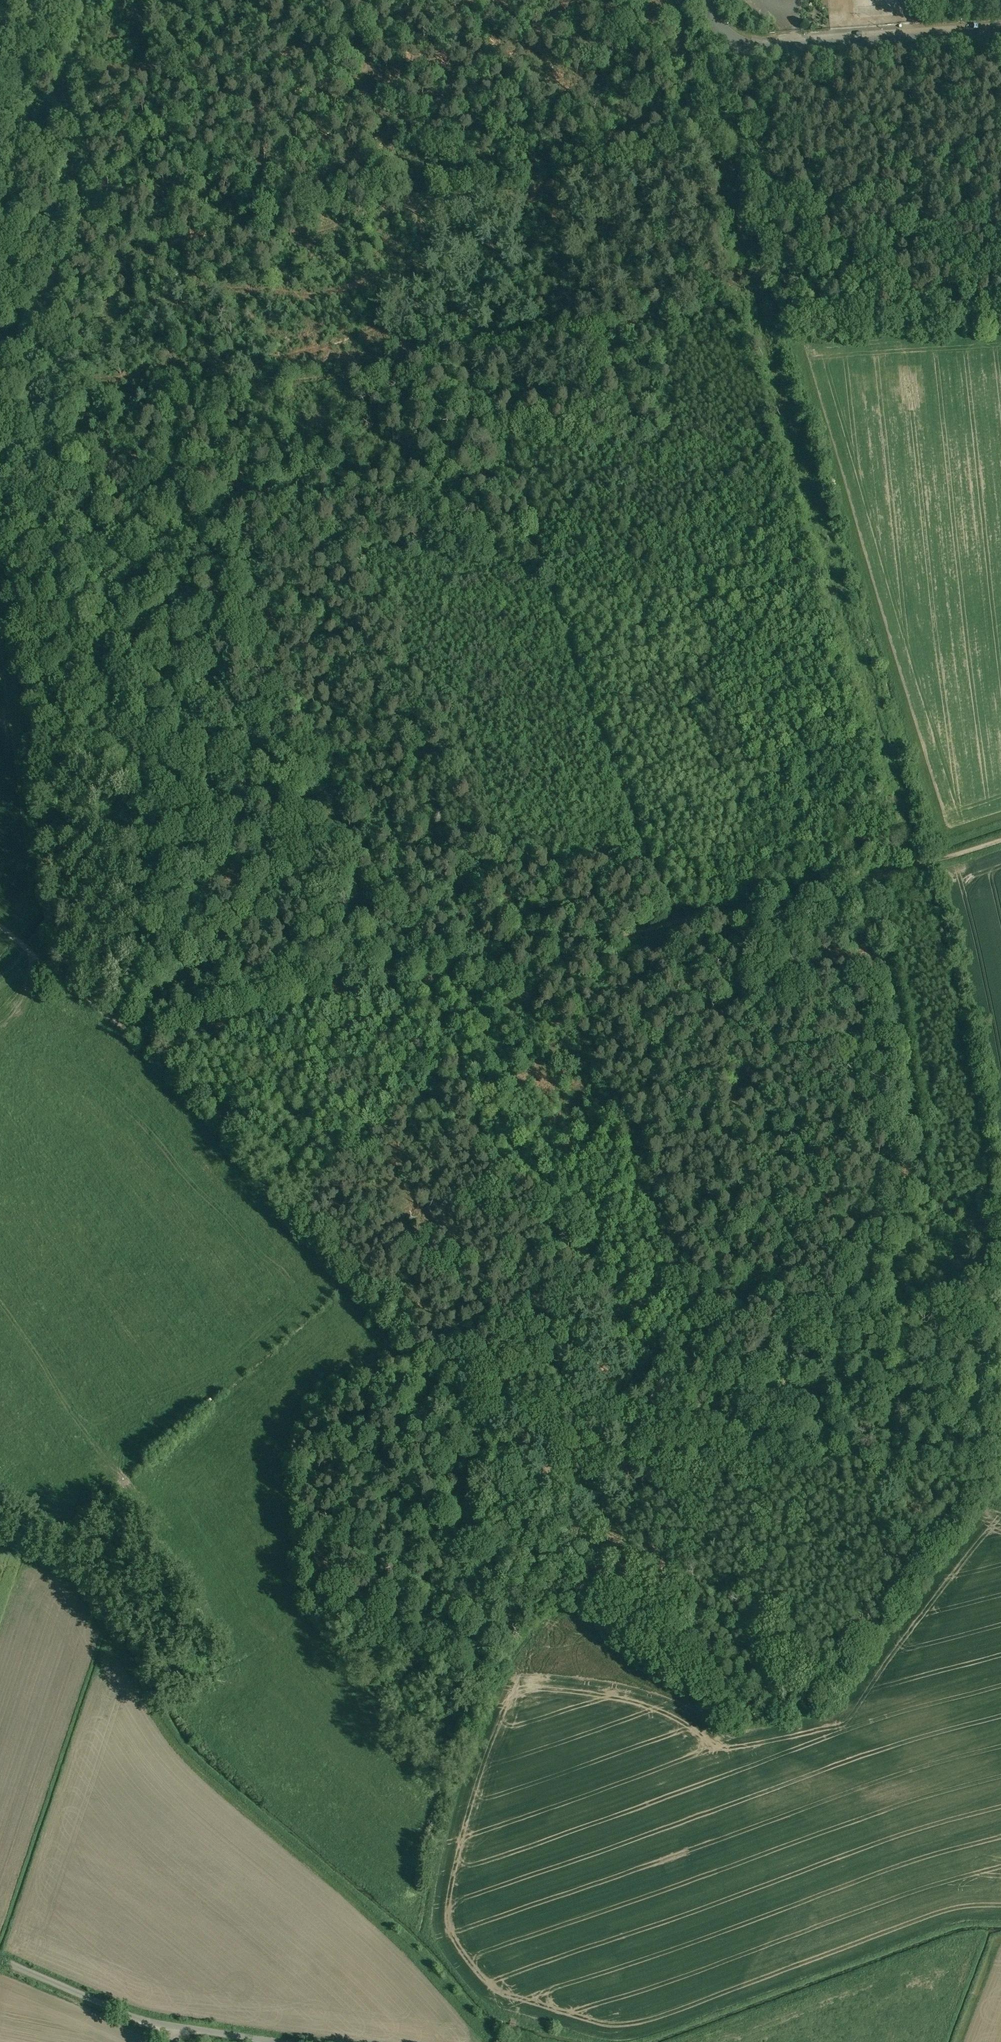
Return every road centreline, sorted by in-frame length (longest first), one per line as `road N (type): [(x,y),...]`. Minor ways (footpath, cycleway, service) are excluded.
road 1 (track): [(0,929),(123,1022),(167,1031),(537,953),(598,933),(672,928),(868,884),(1000,841)]
road 2 (residential): [(706,0),(724,41),(763,51),(1000,36)]
road 3 (unclassified): [(0,1960),(121,2013),(285,2041)]

